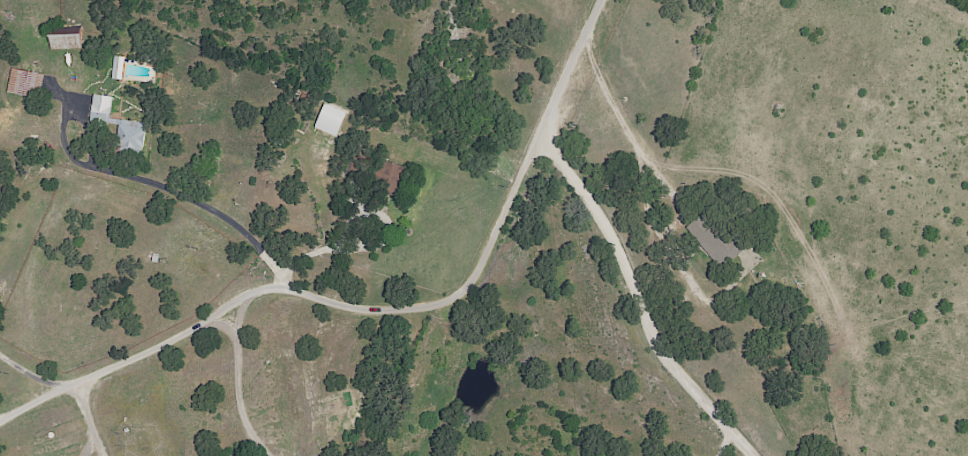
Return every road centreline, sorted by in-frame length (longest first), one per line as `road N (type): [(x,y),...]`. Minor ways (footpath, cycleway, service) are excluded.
road 1 (residential): [(0,420),(266,287),(298,290),(351,312),(448,303)]
road 2 (residential): [(752,455),(659,350),(614,238),(540,138)]
road 3 (residential): [(448,303),(479,273),(608,0)]

